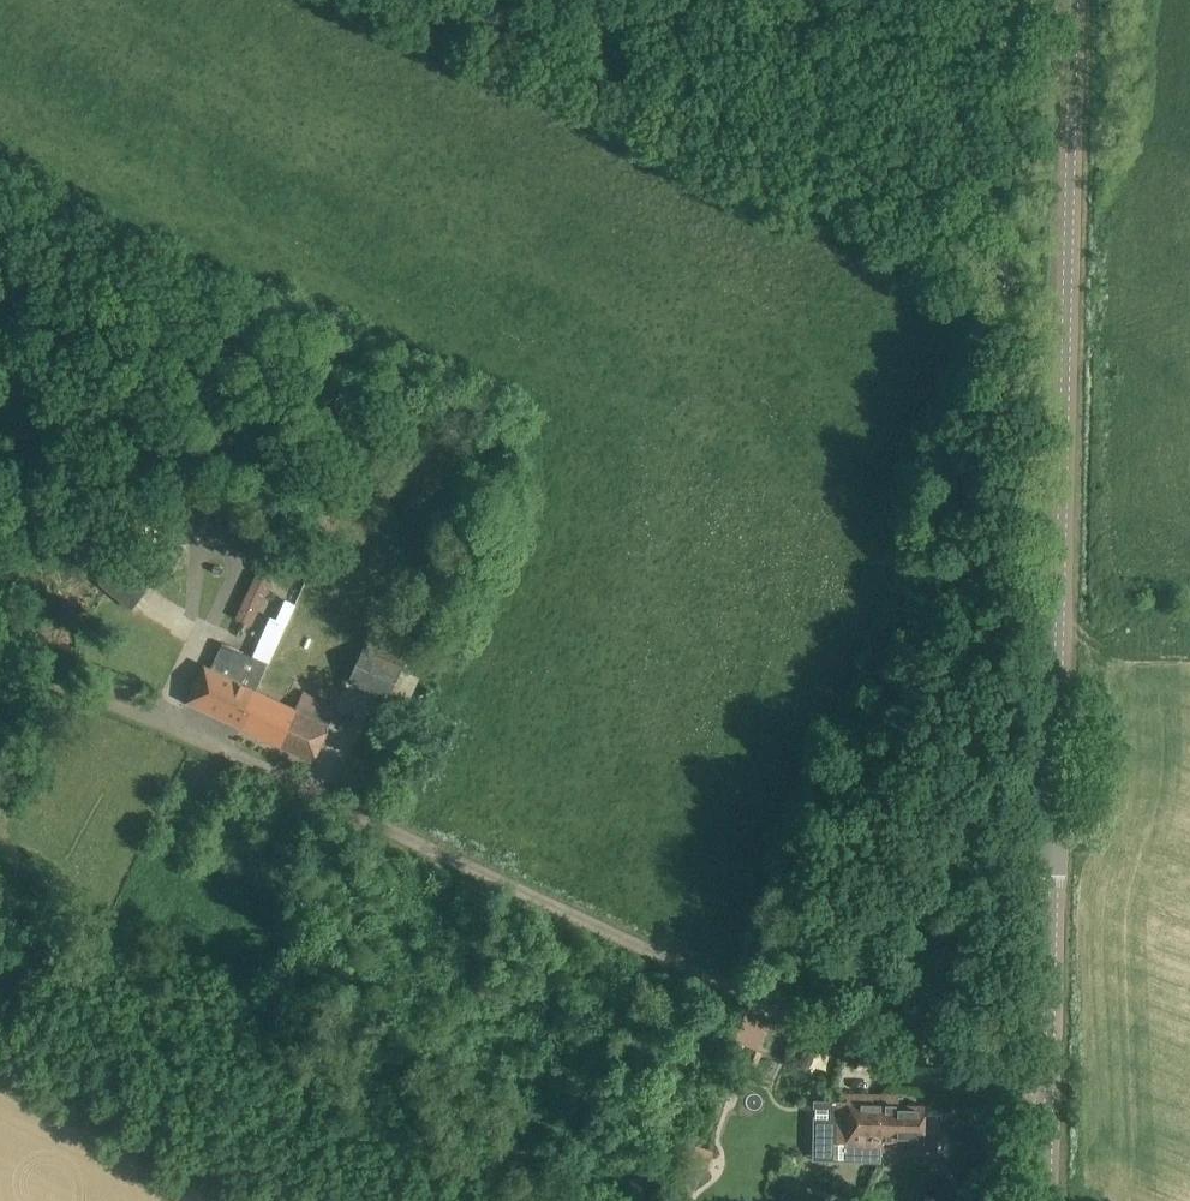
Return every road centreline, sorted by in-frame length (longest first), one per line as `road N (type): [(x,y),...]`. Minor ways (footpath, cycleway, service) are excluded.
road 1 (unclassified): [(1052,1200),(1076,0)]
road 2 (track): [(1055,1081),(815,1025),(145,721),(0,663)]

